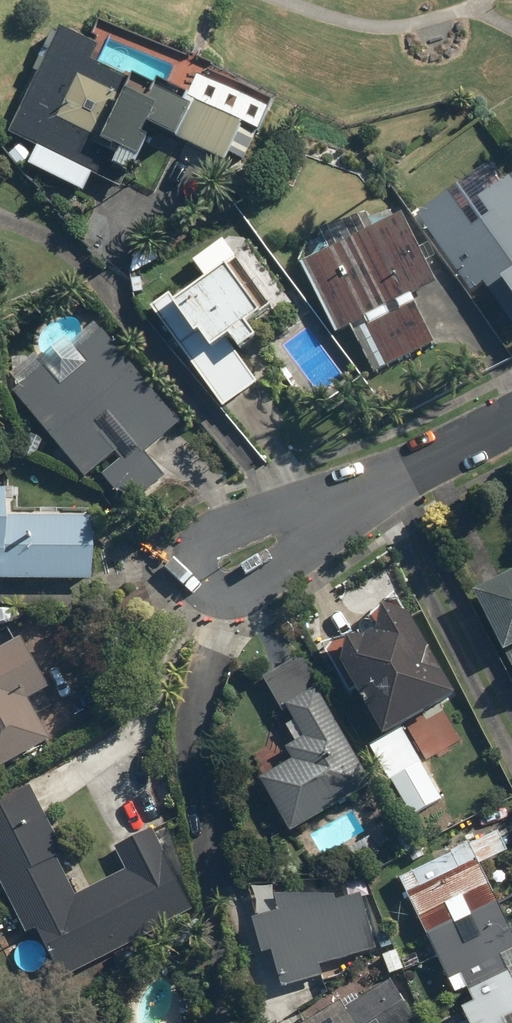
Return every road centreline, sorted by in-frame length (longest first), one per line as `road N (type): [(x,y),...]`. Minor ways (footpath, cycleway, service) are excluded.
road 1 (residential): [(346,499),(221,531),(201,547),(191,568),(202,586),(213,597),(247,590)]
road 2 (residential): [(511,417),(346,499)]
road 3 (residential): [(247,590),(346,499)]

